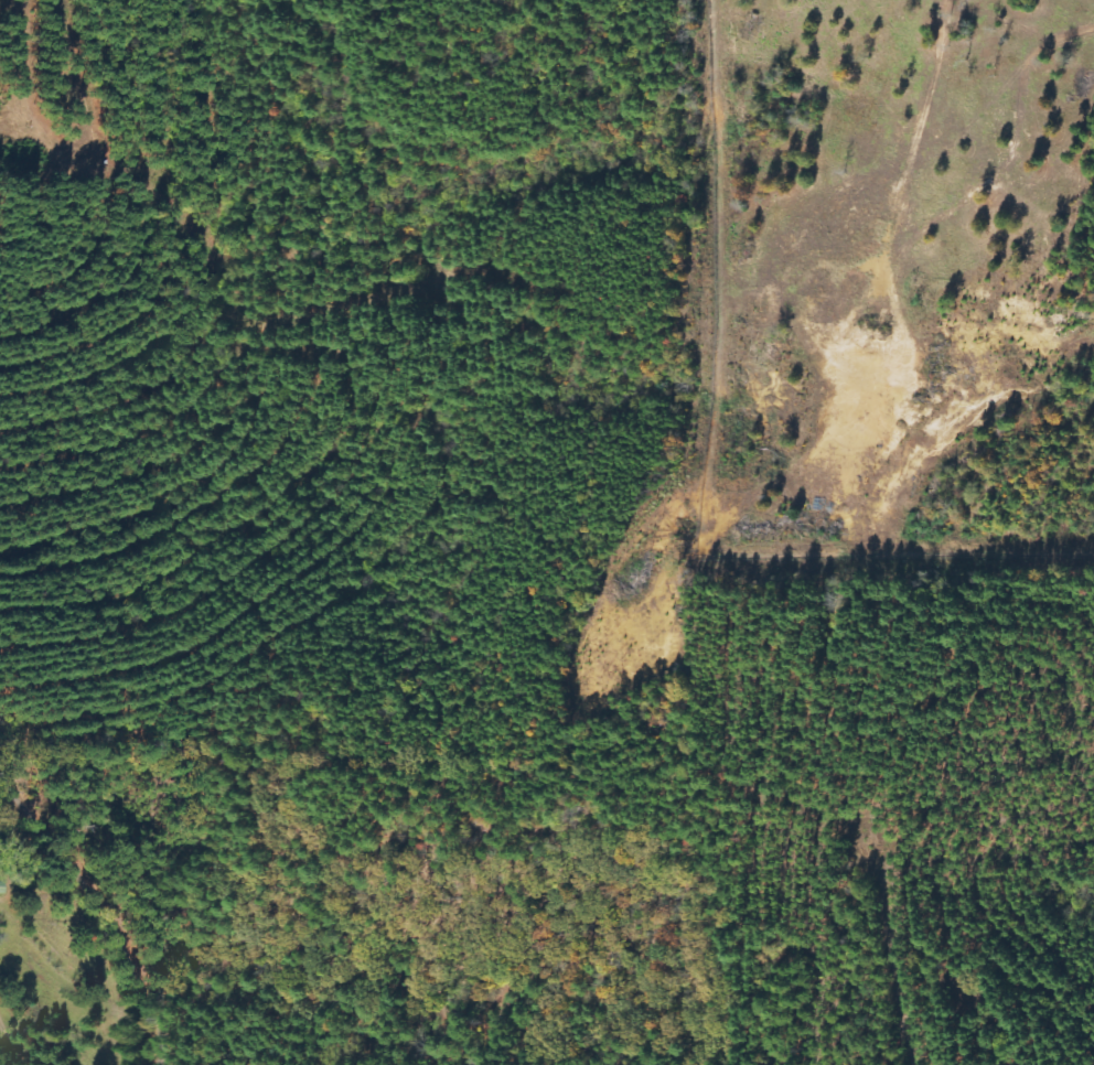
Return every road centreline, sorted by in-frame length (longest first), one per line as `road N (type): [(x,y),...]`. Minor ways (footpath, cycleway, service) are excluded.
road 1 (residential): [(157,1064),(154,989),(142,958),(0,772)]

